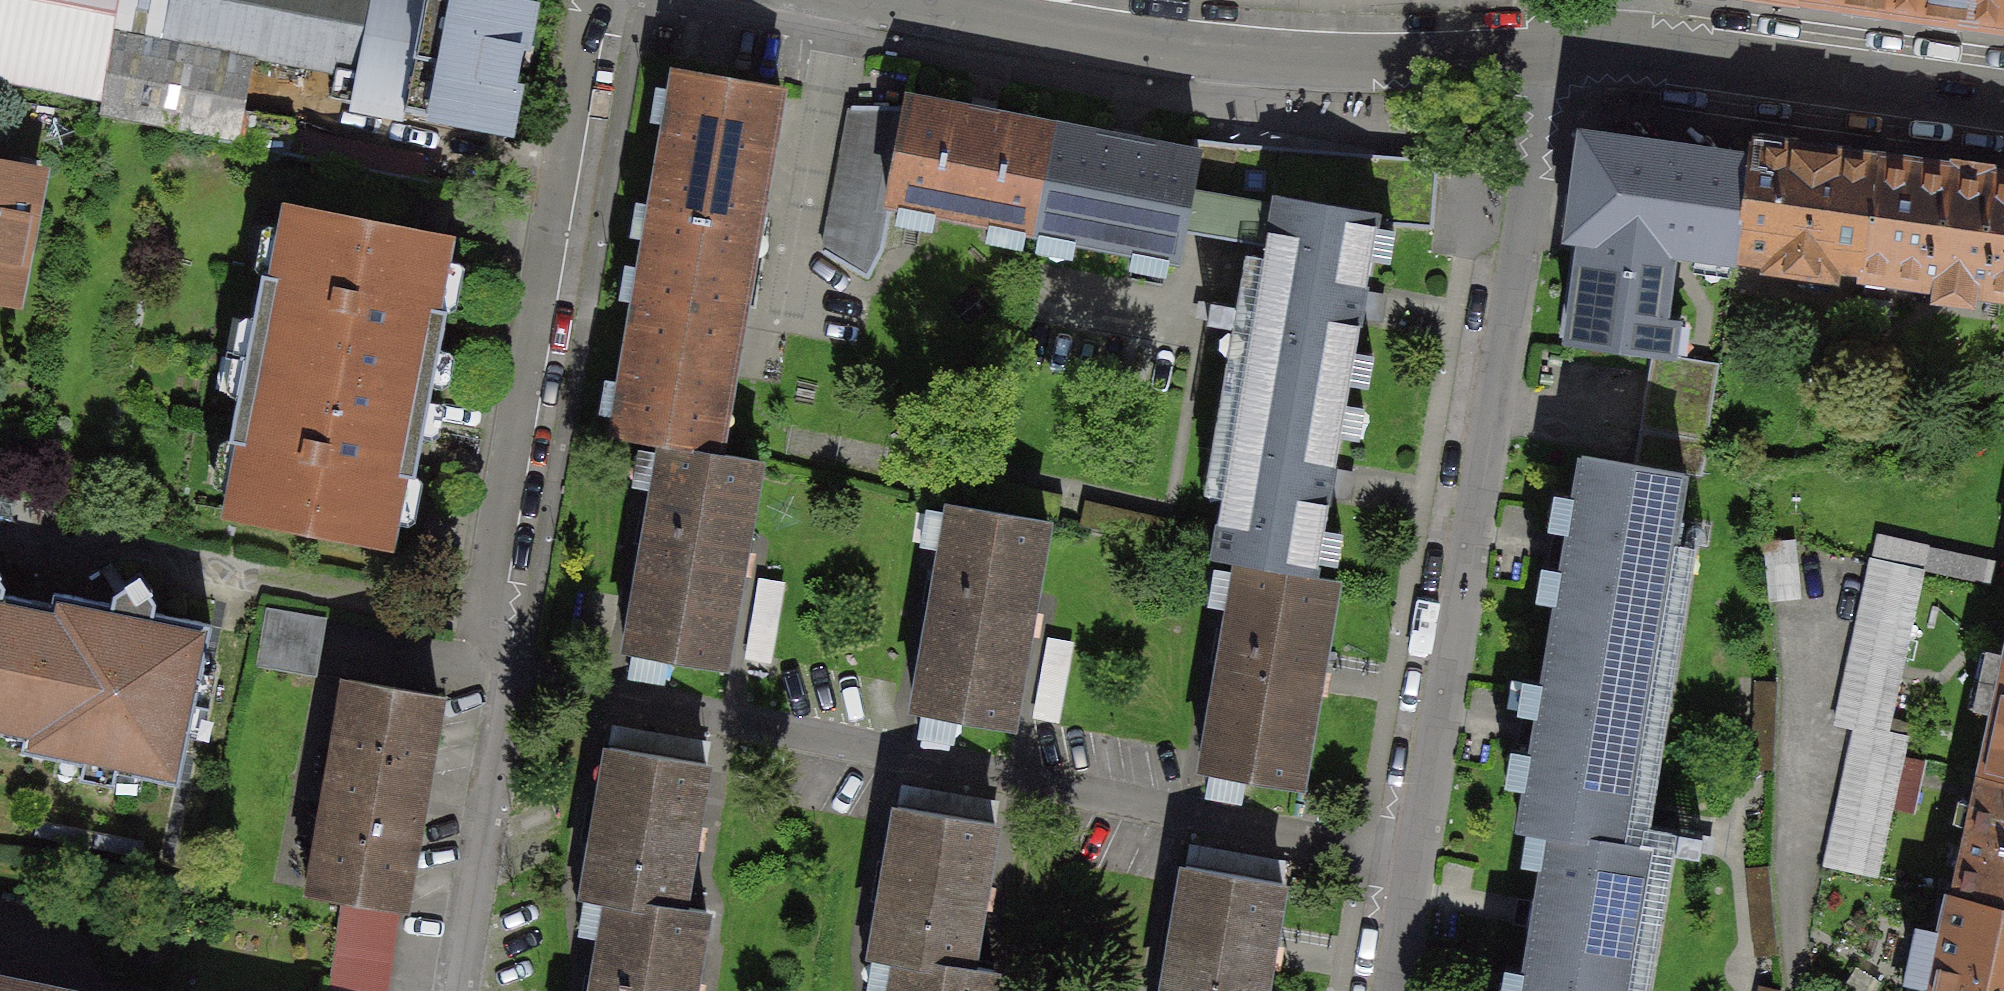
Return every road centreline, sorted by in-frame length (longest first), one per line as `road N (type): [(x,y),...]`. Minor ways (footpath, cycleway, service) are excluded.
road 1 (residential): [(1413,861),(513,675)]
road 2 (residential): [(1413,861),(1551,55)]
road 3 (residential): [(597,0),(491,613),(513,675)]
road 4 (residential): [(933,7),(1146,46),(1368,67),(1551,55)]
road 5 (residential): [(1621,54),(2003,106)]
road 6 (residential): [(1391,990),(1413,861)]

